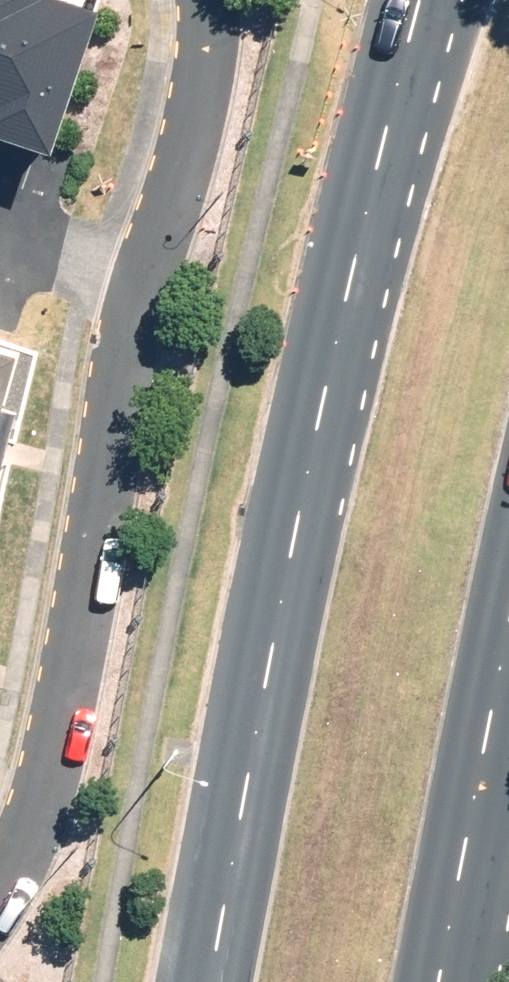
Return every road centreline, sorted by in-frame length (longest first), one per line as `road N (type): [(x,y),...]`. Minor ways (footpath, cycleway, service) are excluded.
road 1 (primary): [(188,981),(335,330),(427,0)]
road 2 (residential): [(210,0),(212,62),(155,274),(47,796),(0,906)]
road 3 (primary): [(508,599),(438,981)]

